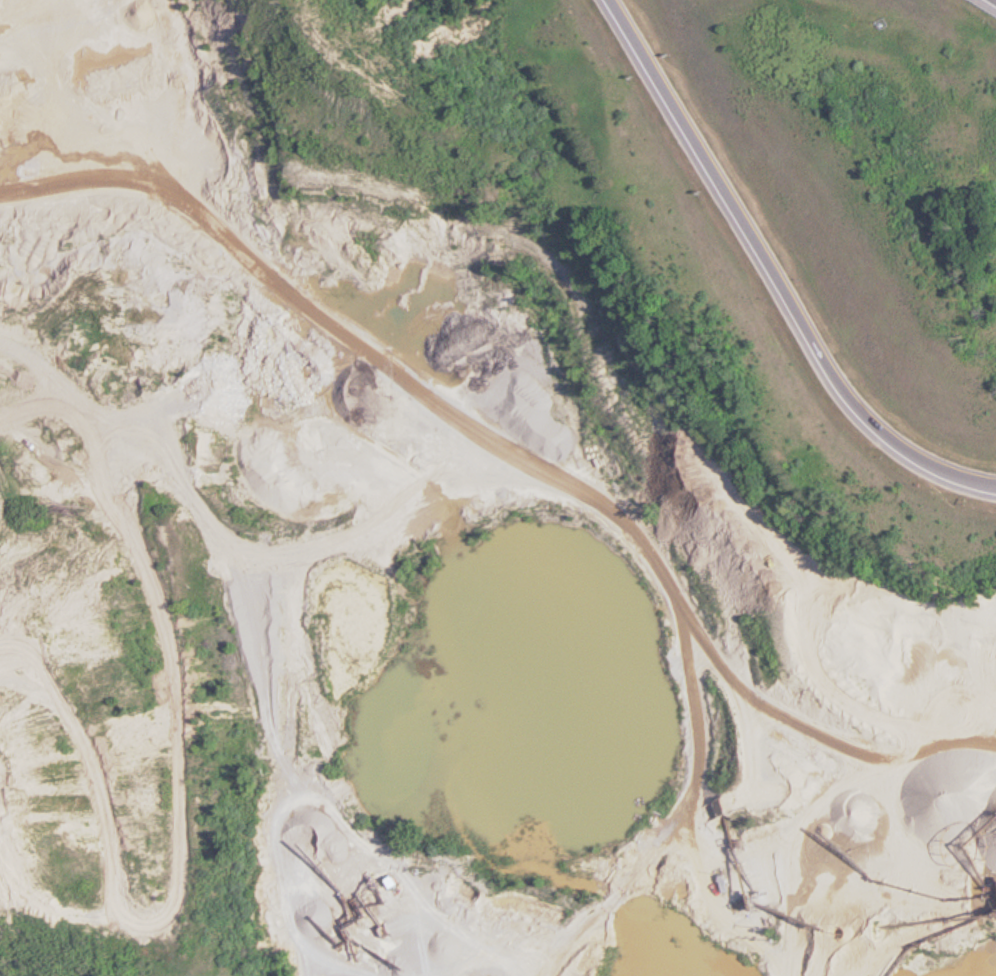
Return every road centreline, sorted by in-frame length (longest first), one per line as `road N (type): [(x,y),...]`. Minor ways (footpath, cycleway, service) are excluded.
road 1 (motorway): [(604,0),(844,416),(920,474),(995,495)]

